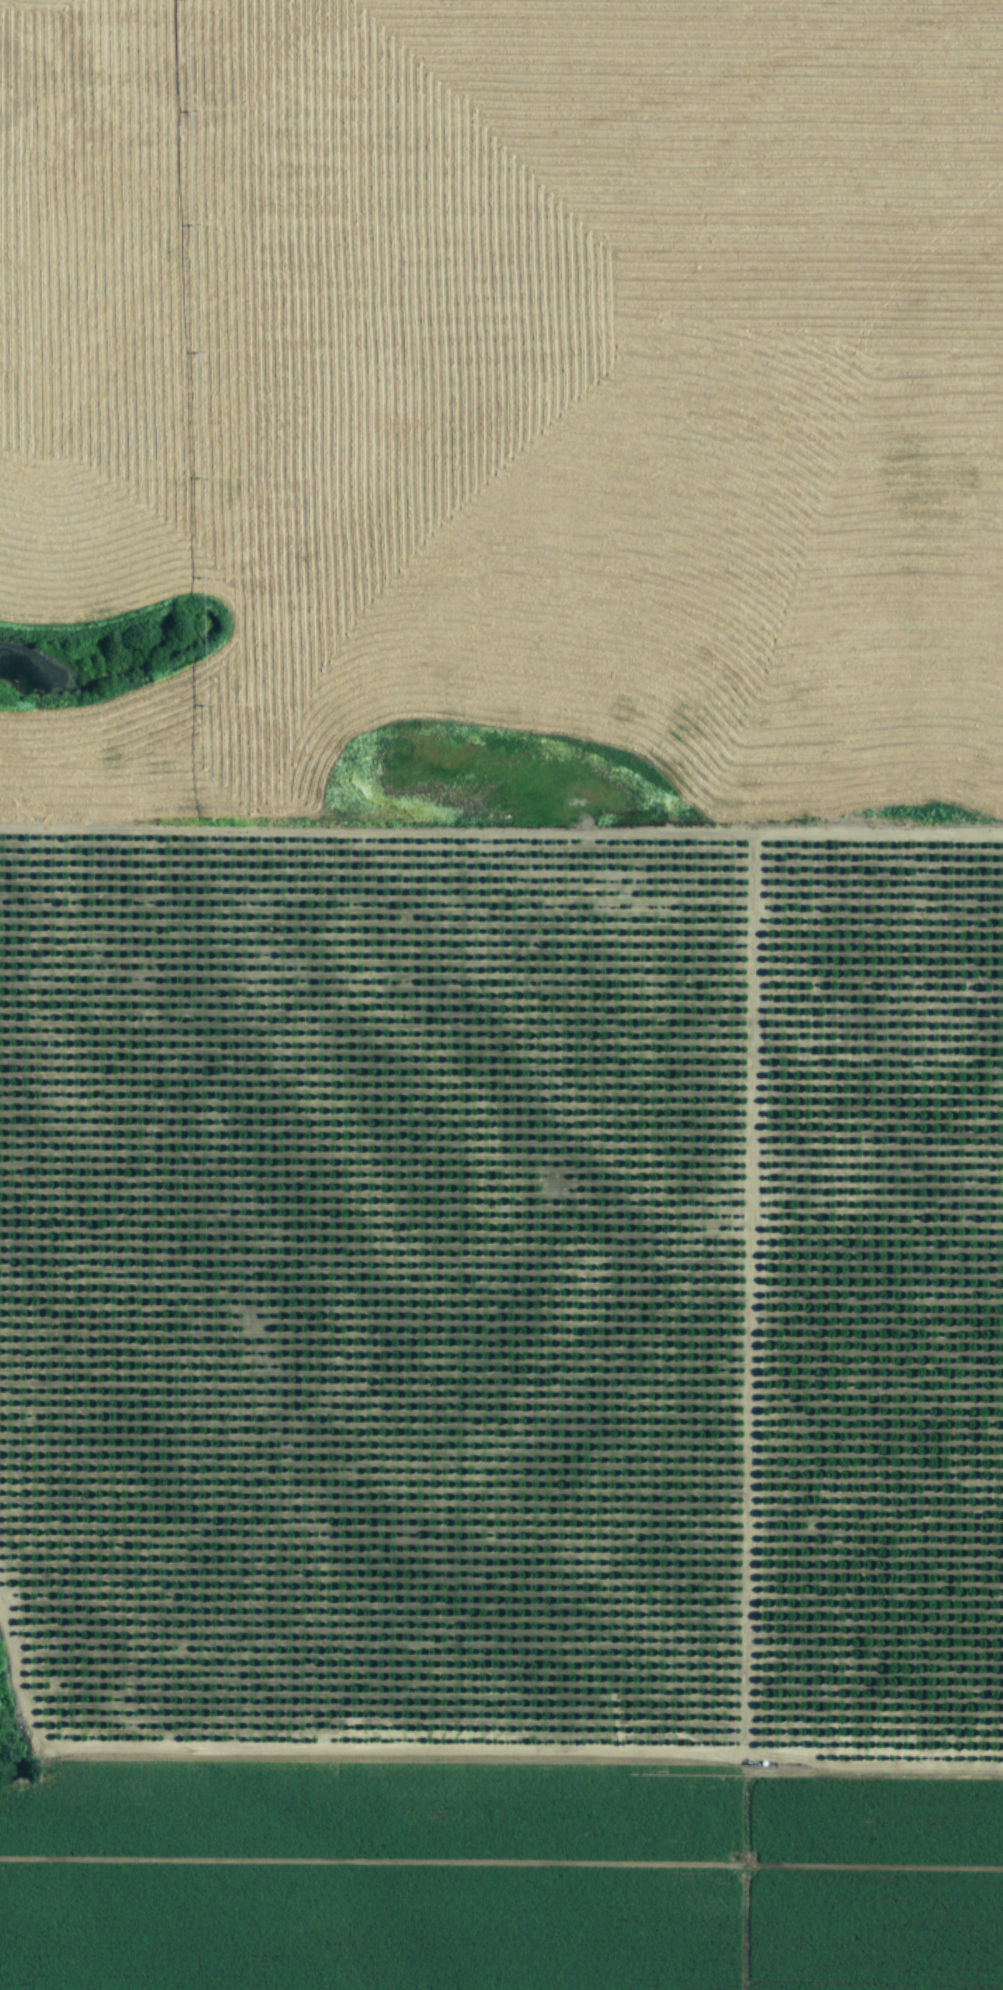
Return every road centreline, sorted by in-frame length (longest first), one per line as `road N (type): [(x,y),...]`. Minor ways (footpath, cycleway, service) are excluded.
road 1 (residential): [(1002,1786),(802,1786)]

